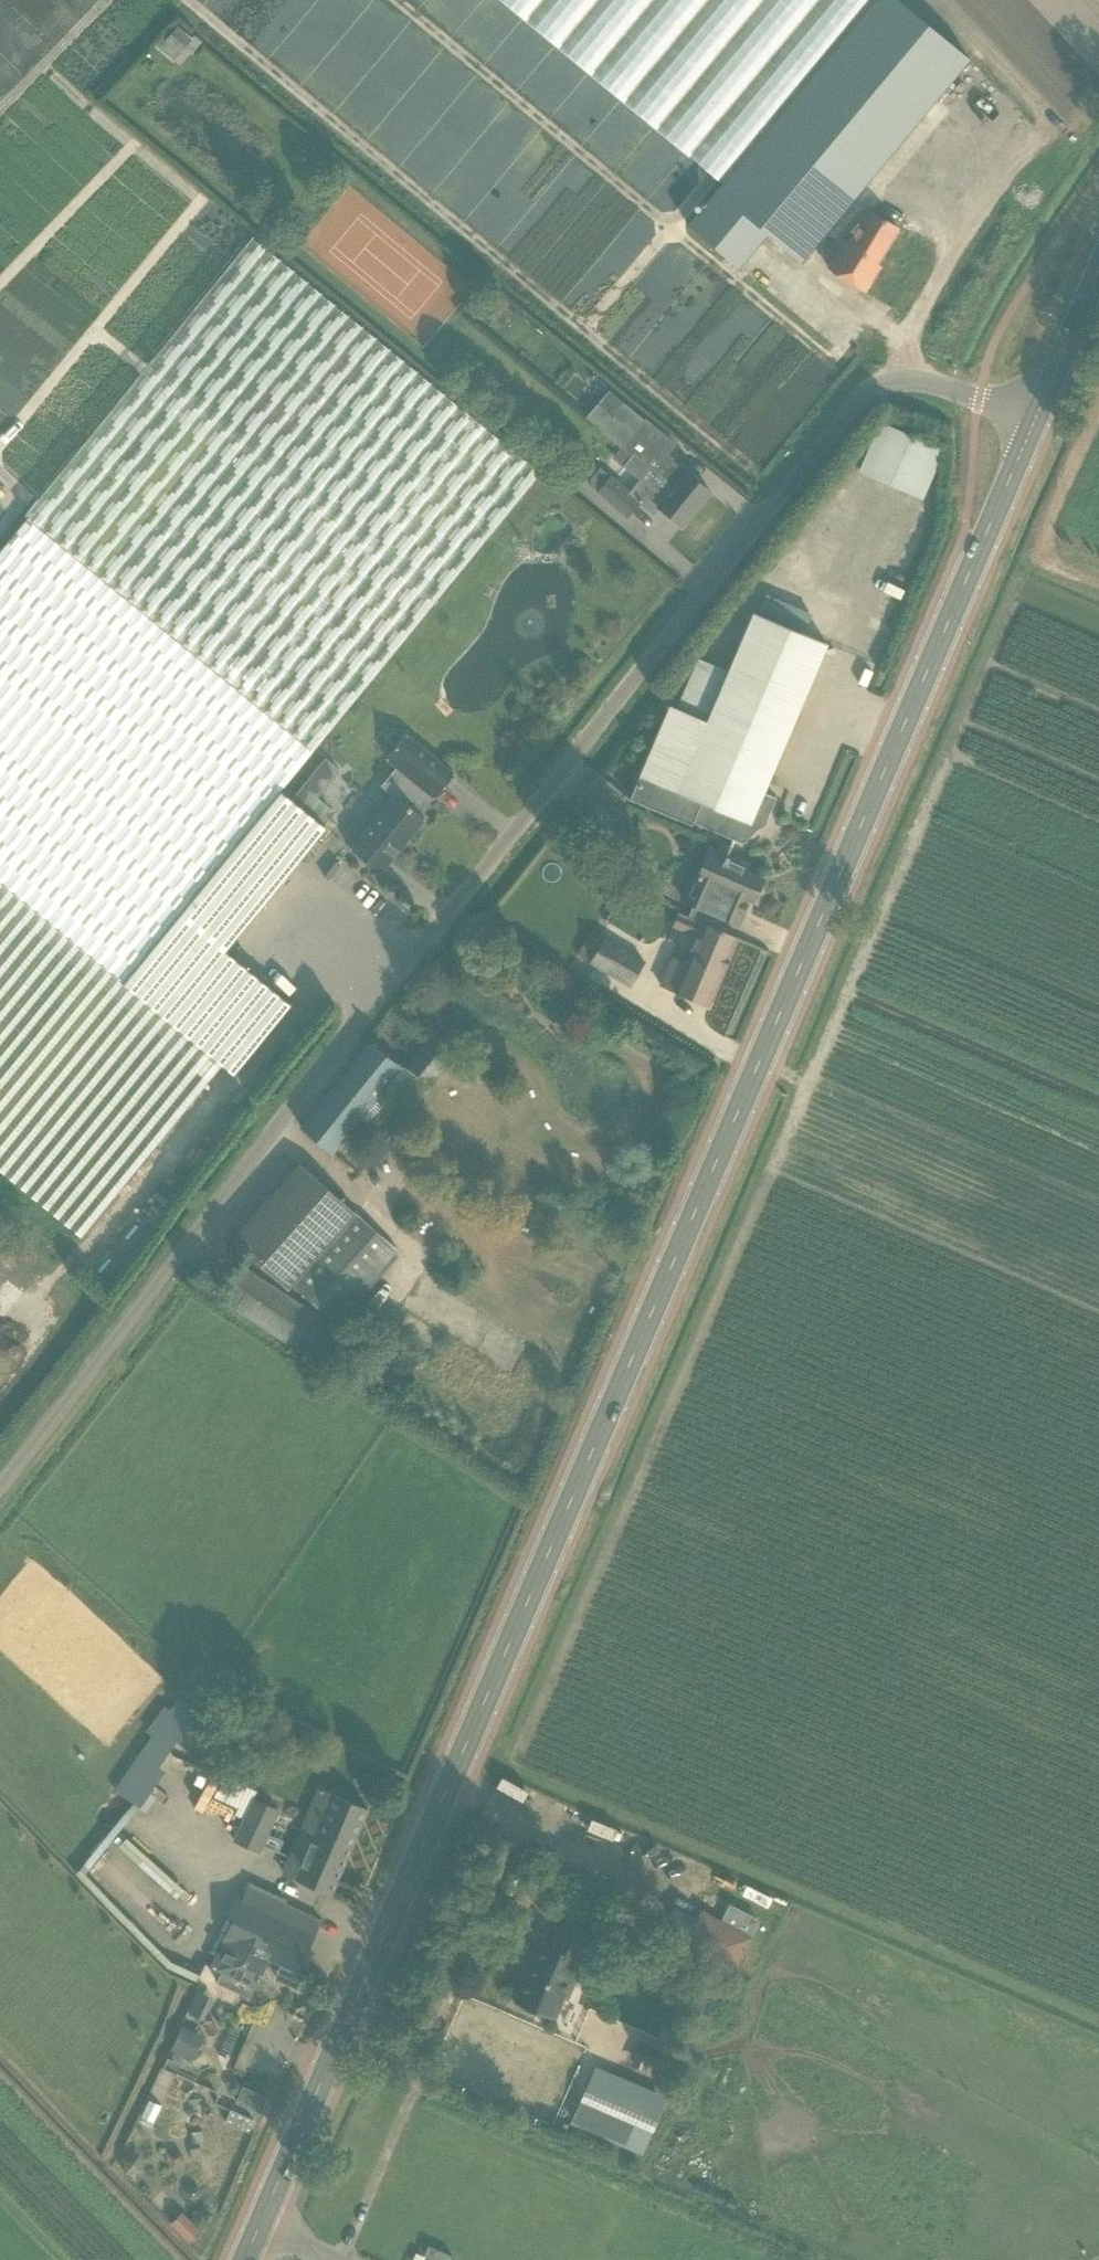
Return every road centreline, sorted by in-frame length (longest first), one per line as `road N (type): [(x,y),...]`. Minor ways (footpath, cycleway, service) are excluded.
road 1 (primary): [(244,2259),(1034,420)]
road 2 (unclassified): [(0,1498),(858,395),(913,381),(1034,420)]
road 3 (primary): [(1034,420),(1098,270)]

